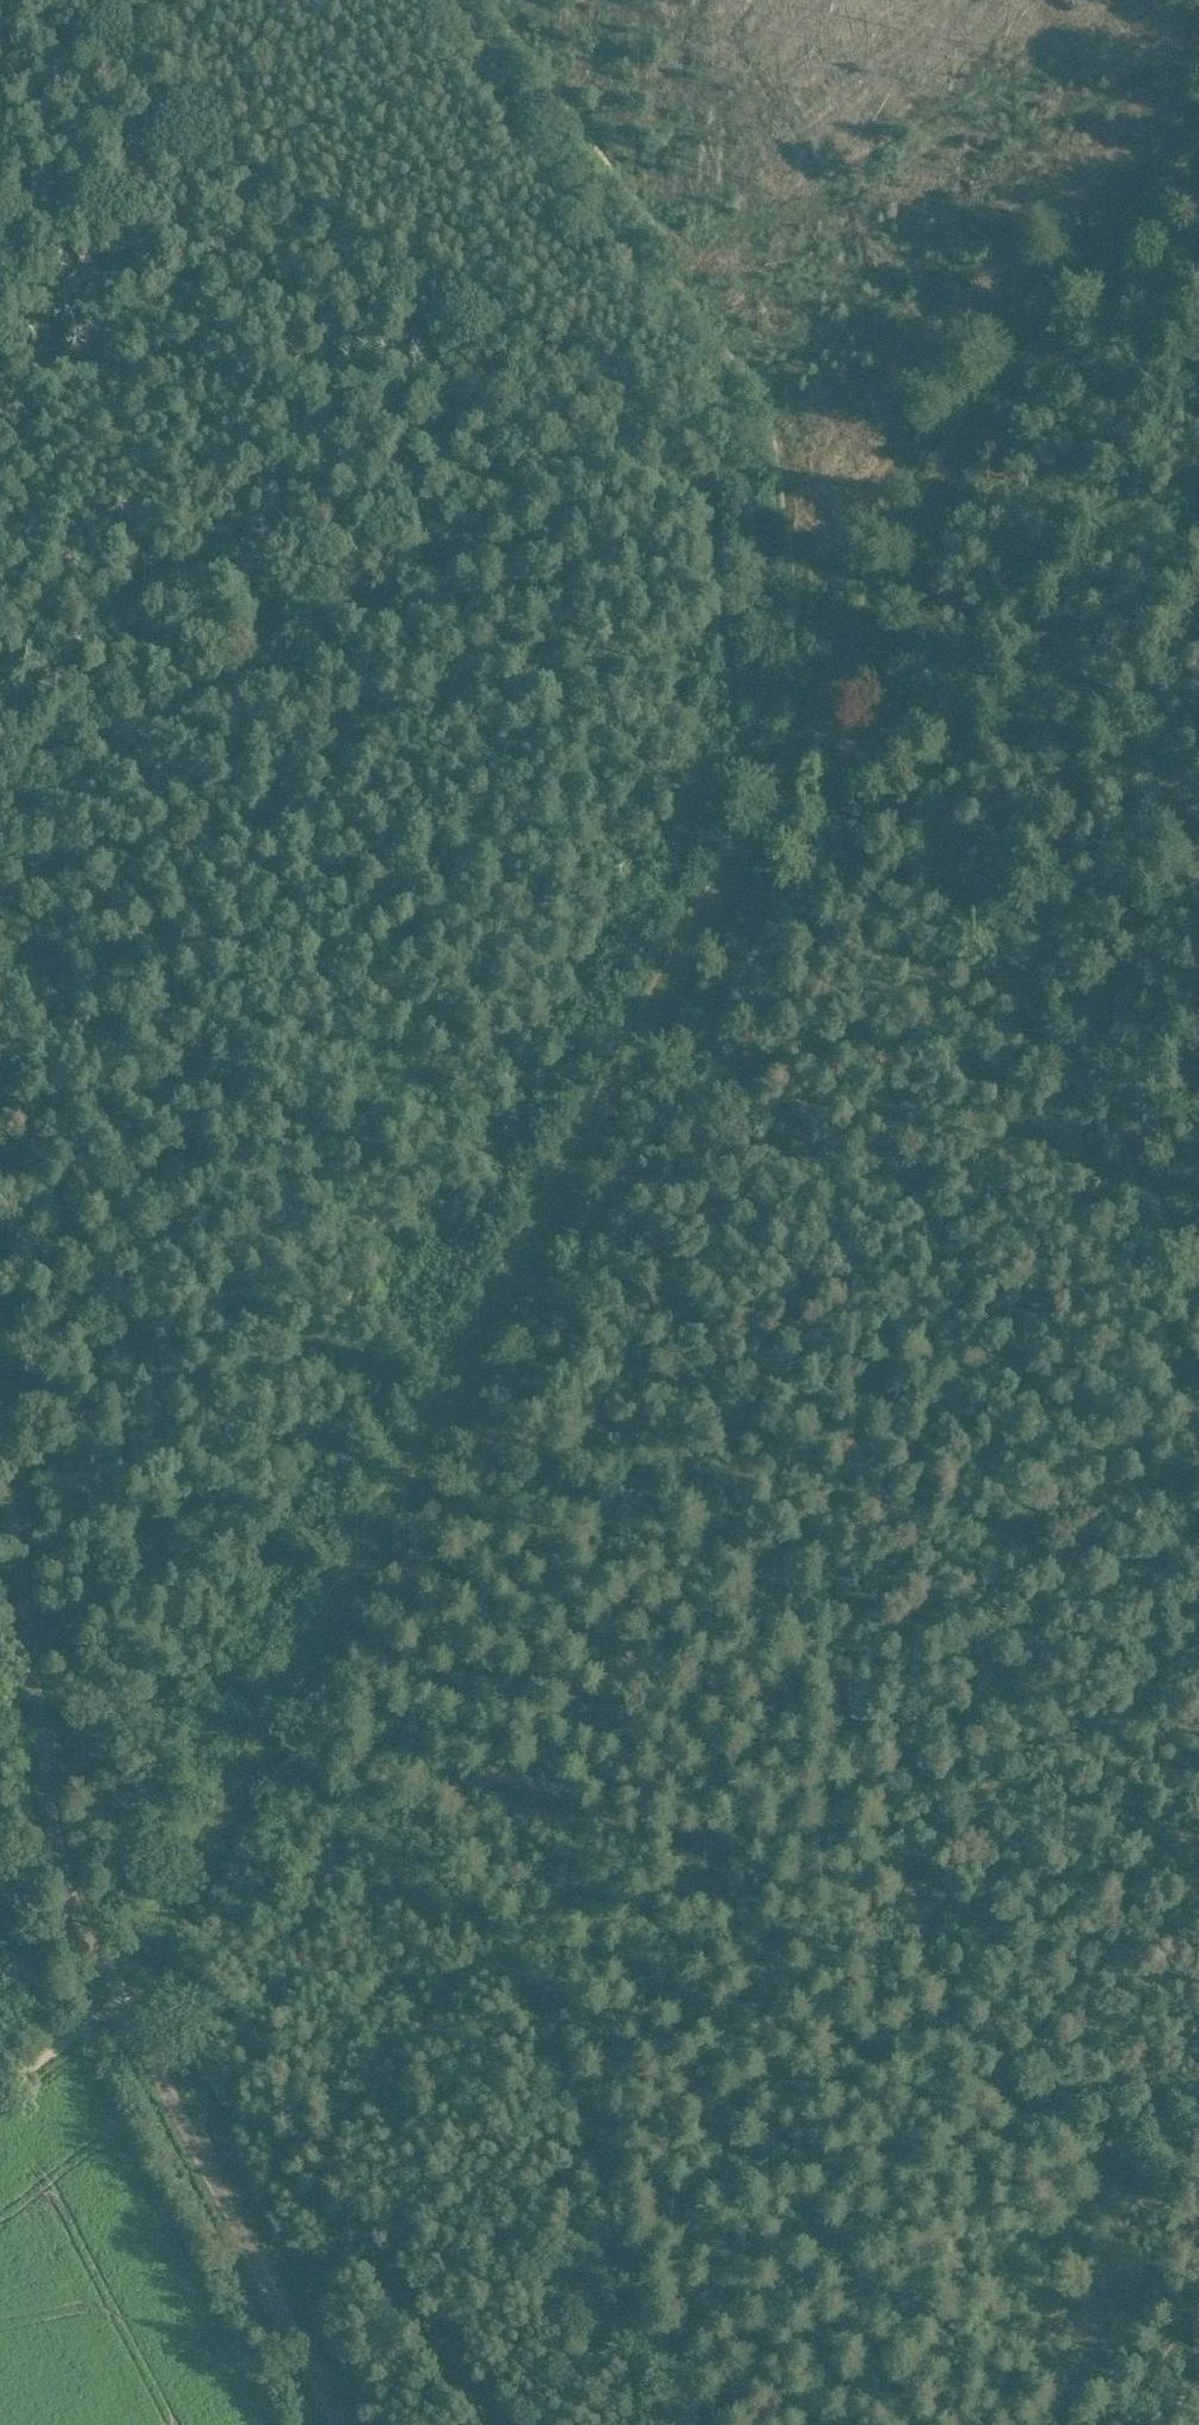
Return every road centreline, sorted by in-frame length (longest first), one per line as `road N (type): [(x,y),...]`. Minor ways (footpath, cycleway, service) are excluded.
road 1 (track): [(1198,120),(1015,314),(812,701),(724,837),(436,1360),(252,1718),(130,2015)]
road 2 (unclassified): [(122,2002),(75,1906),(57,1846),(0,1411)]
road 3 (unclassified): [(341,2424),(122,2002)]
road 4 (unclassified): [(0,2089),(122,2002)]

